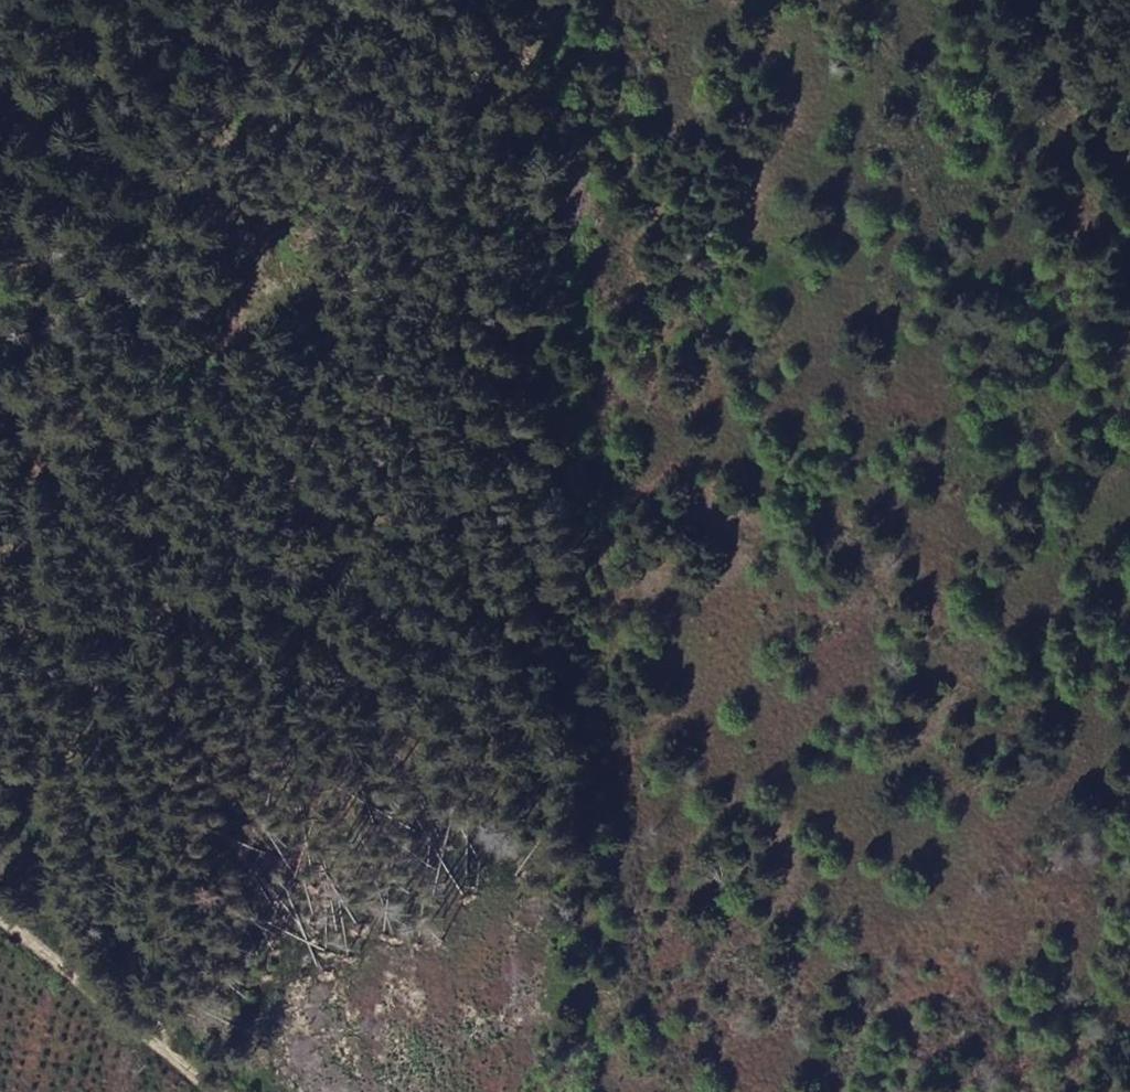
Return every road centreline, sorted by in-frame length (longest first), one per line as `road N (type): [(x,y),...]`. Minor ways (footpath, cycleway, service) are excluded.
road 1 (track): [(0,894),(256,1091)]

